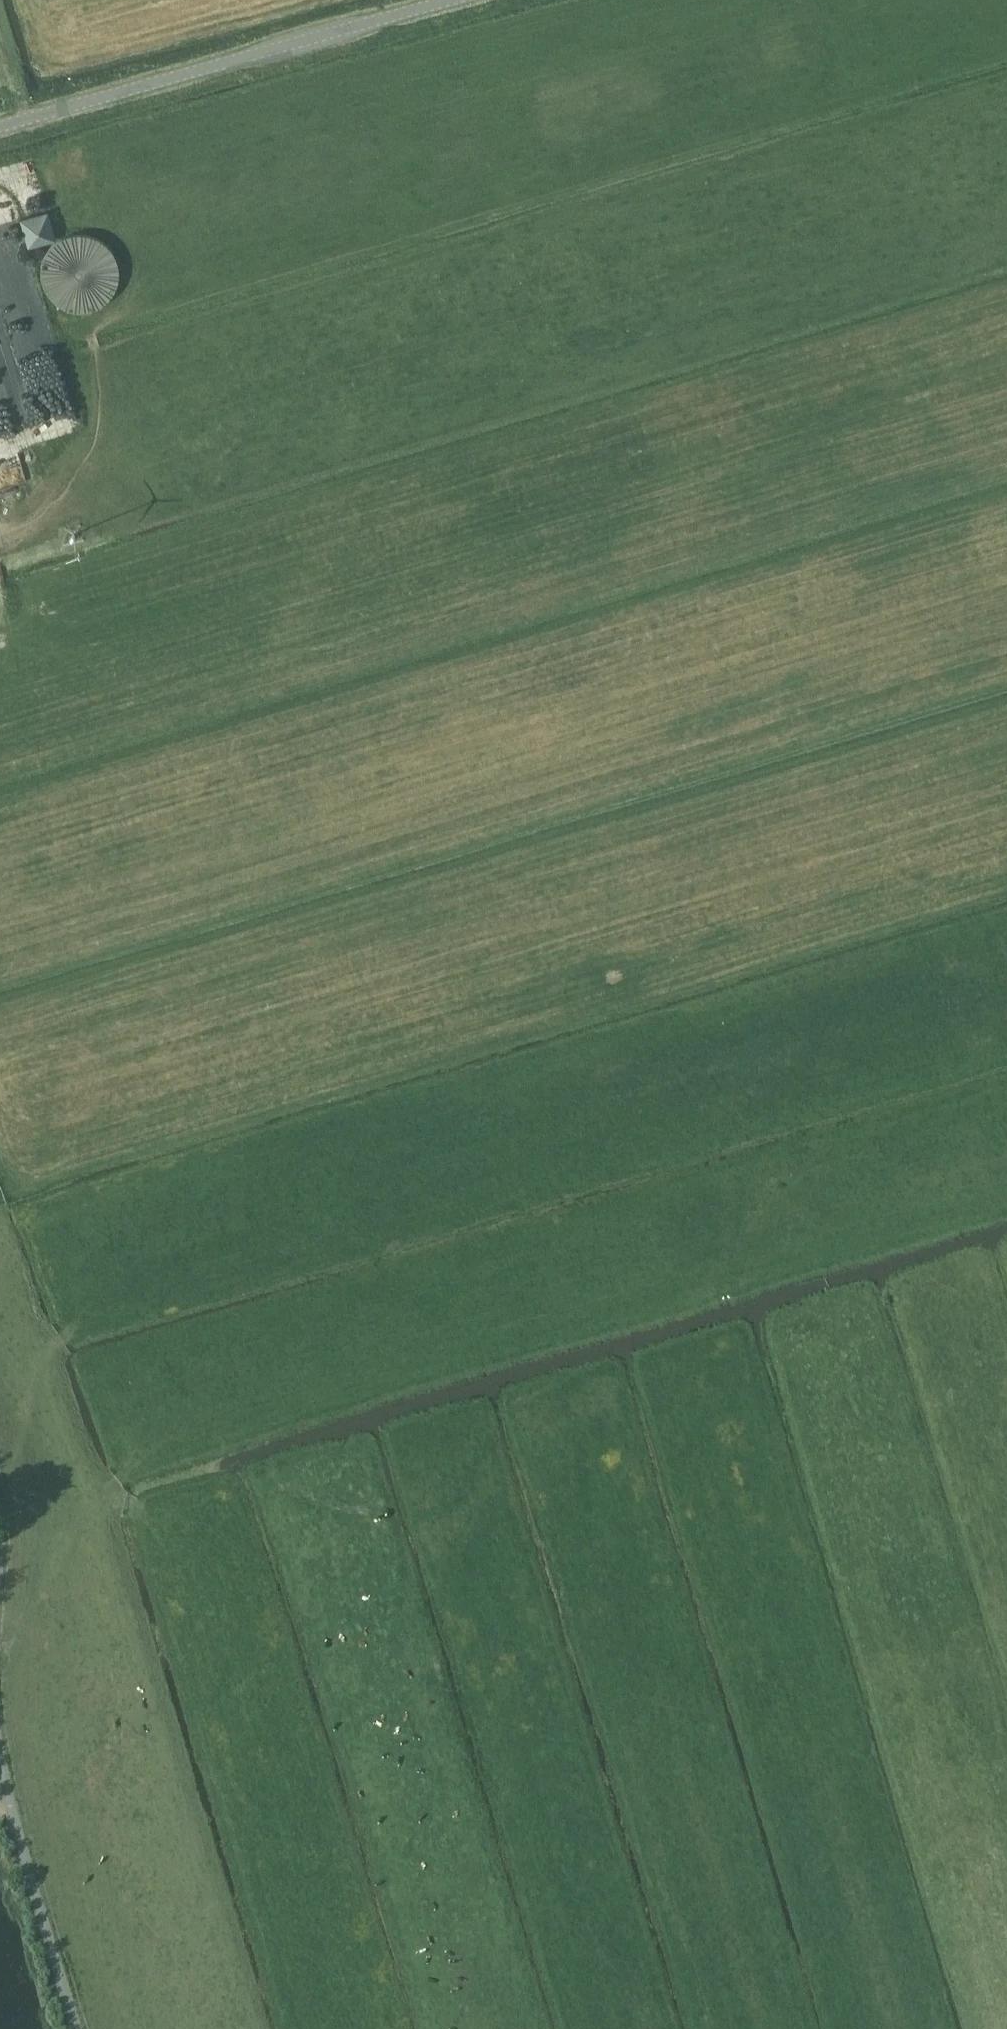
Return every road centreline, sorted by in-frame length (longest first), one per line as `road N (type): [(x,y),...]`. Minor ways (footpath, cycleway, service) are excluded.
road 1 (unclassified): [(0,126),(452,0)]
road 2 (unclassified): [(77,2028),(0,1760)]

